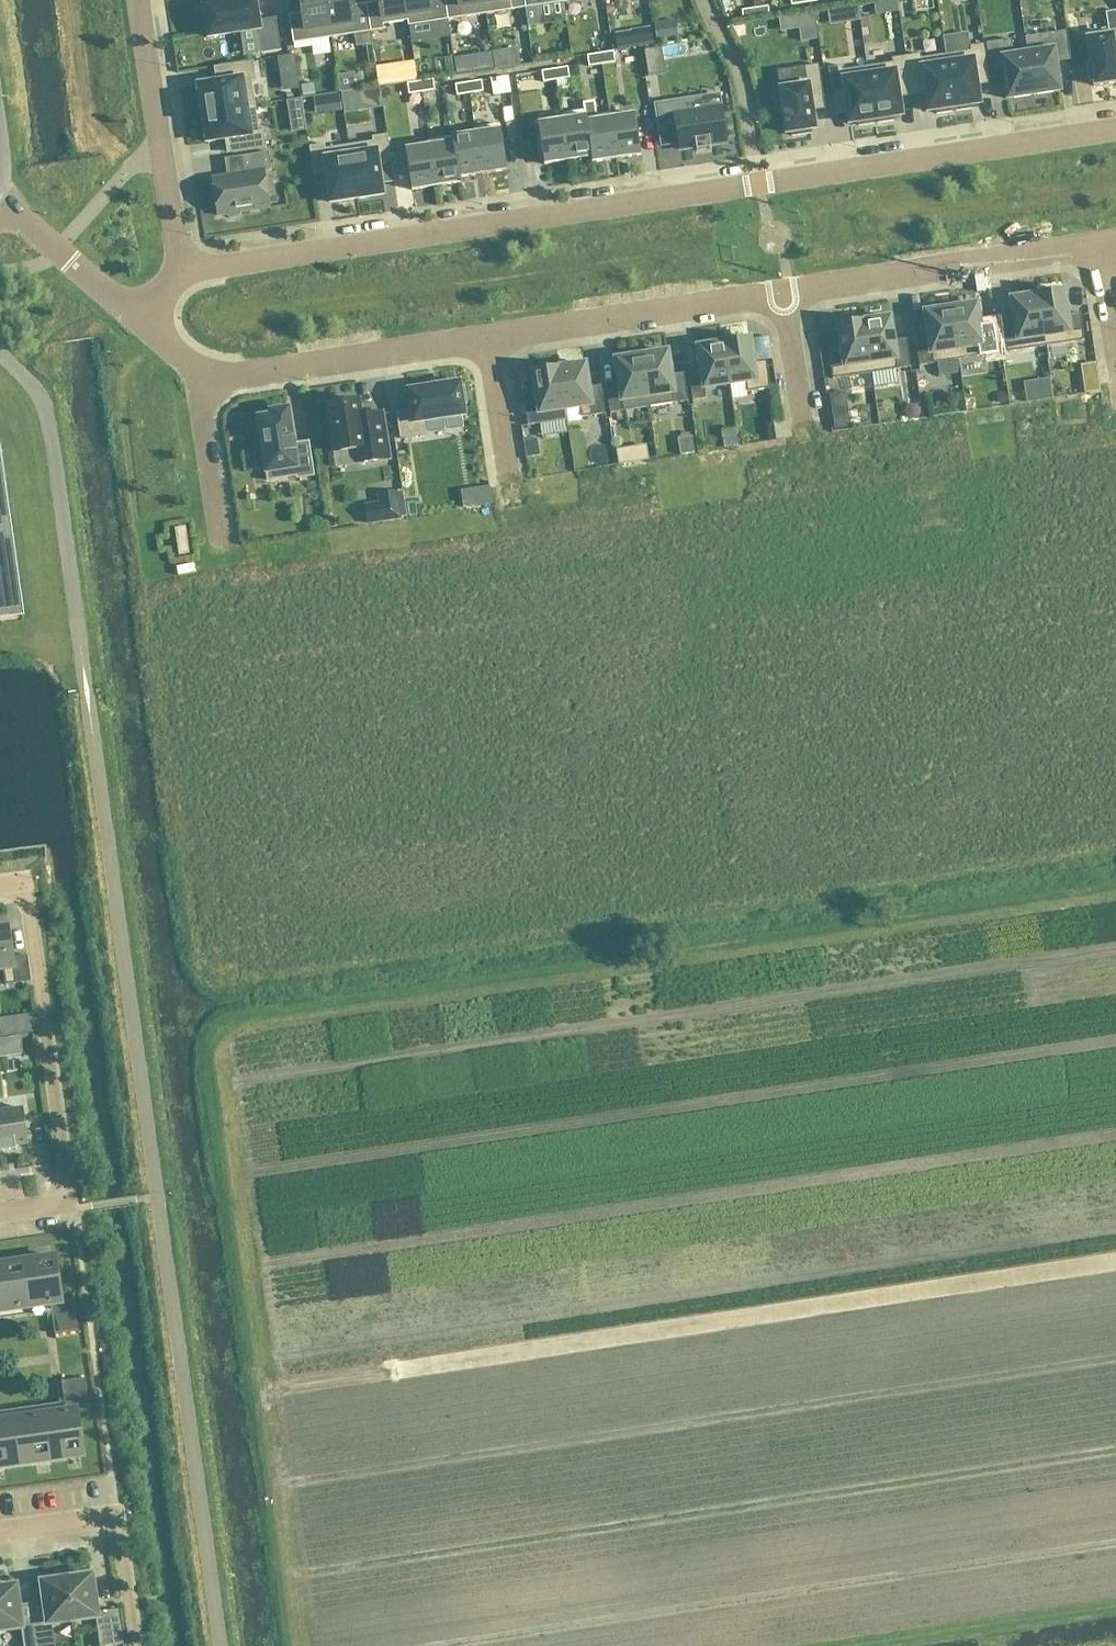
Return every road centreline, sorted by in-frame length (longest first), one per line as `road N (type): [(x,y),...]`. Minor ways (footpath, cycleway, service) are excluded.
road 1 (residential): [(179,273),(1115,131)]
road 2 (residential): [(0,892),(25,914),(31,937),(64,1164),(49,1210),(0,1216)]
road 3 (residential): [(1100,244),(781,292)]
road 4 (residential): [(781,292),(485,341)]
road 5 (residential): [(485,341),(207,382)]
road 6 (residential): [(179,273),(138,0)]
road 7 (residential): [(0,1534),(78,1523),(114,1540),(134,1645)]
road 8 (residential): [(139,323),(0,197)]
road 9 (residential): [(207,382),(200,404),(221,546)]
road 10 (residential): [(781,292),(801,424)]
road 11 (residential): [(485,341),(507,472)]

